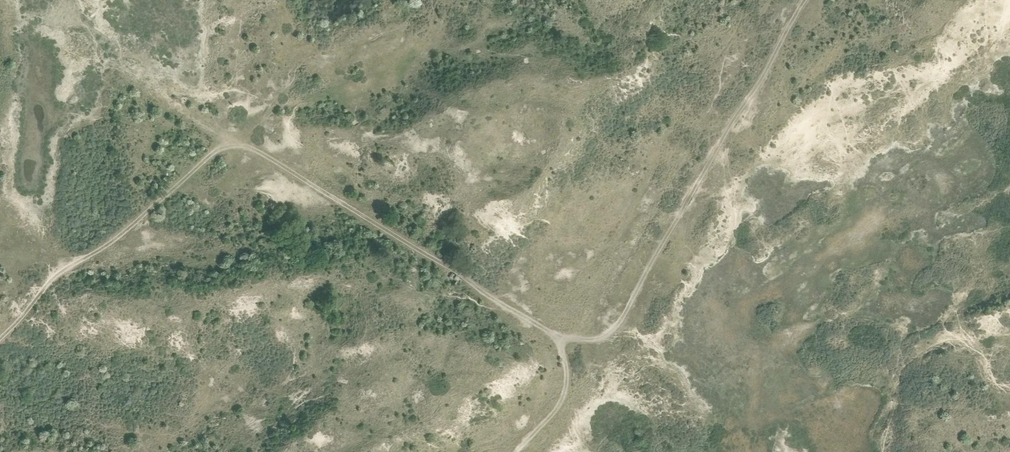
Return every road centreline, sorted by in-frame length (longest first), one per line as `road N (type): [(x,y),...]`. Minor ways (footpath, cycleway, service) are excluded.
road 1 (track): [(77,0),(105,56),(547,331),(566,359),(567,390),(514,451)]
road 2 (track): [(551,337),(592,339),(610,330),(803,0)]
road 3 (track): [(229,137),(132,224),(56,276),(0,340)]

